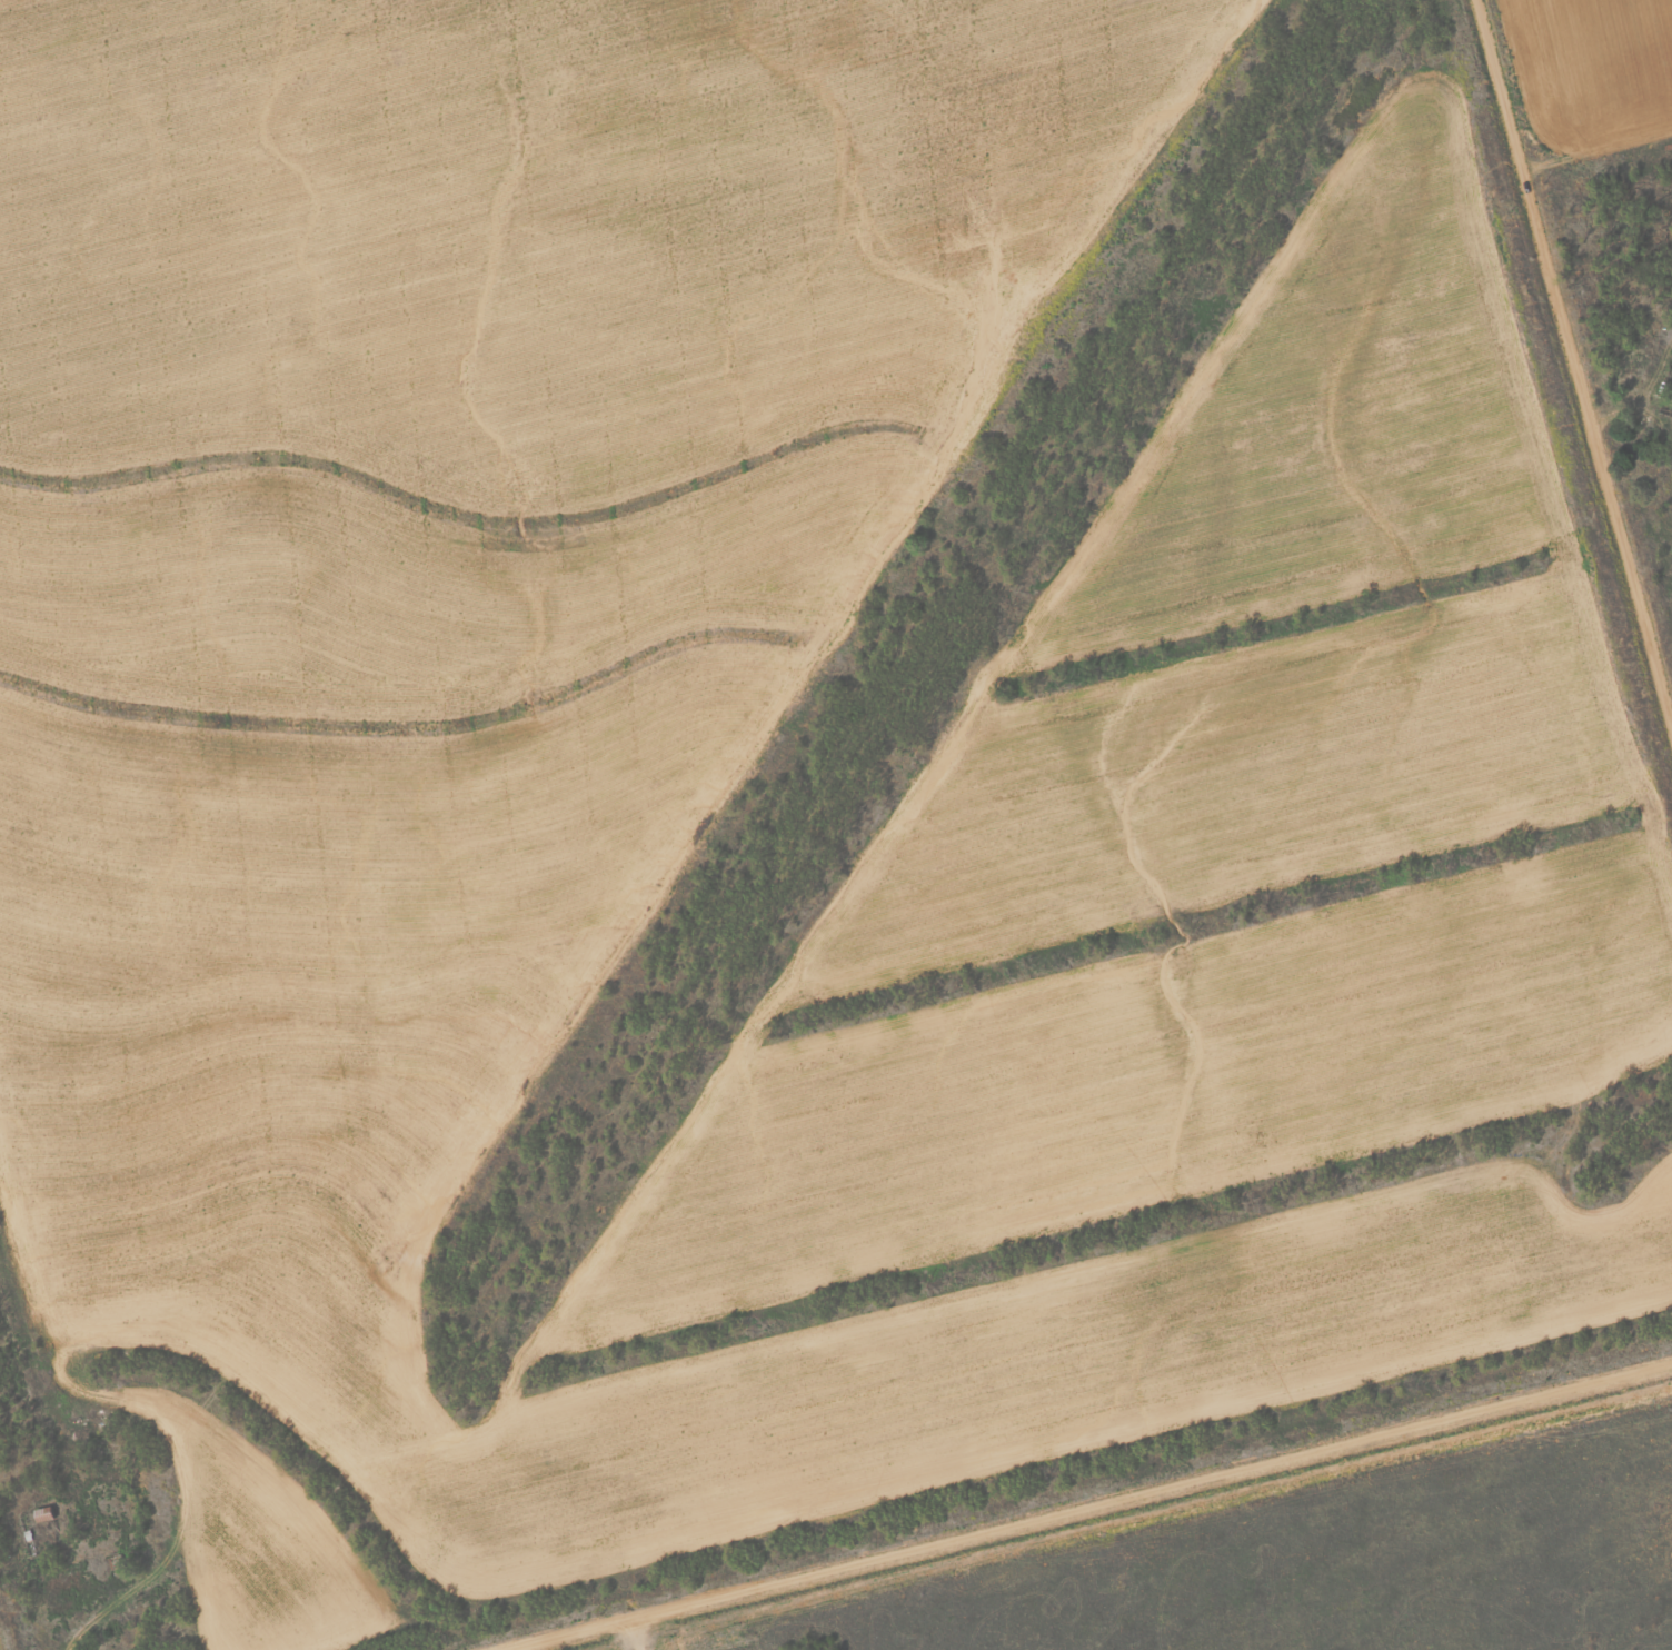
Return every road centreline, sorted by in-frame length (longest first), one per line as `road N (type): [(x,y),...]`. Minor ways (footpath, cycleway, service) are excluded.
road 1 (residential): [(513,1649),(1671,1361)]
road 2 (residential): [(1671,758),(1610,569),(1460,0)]

